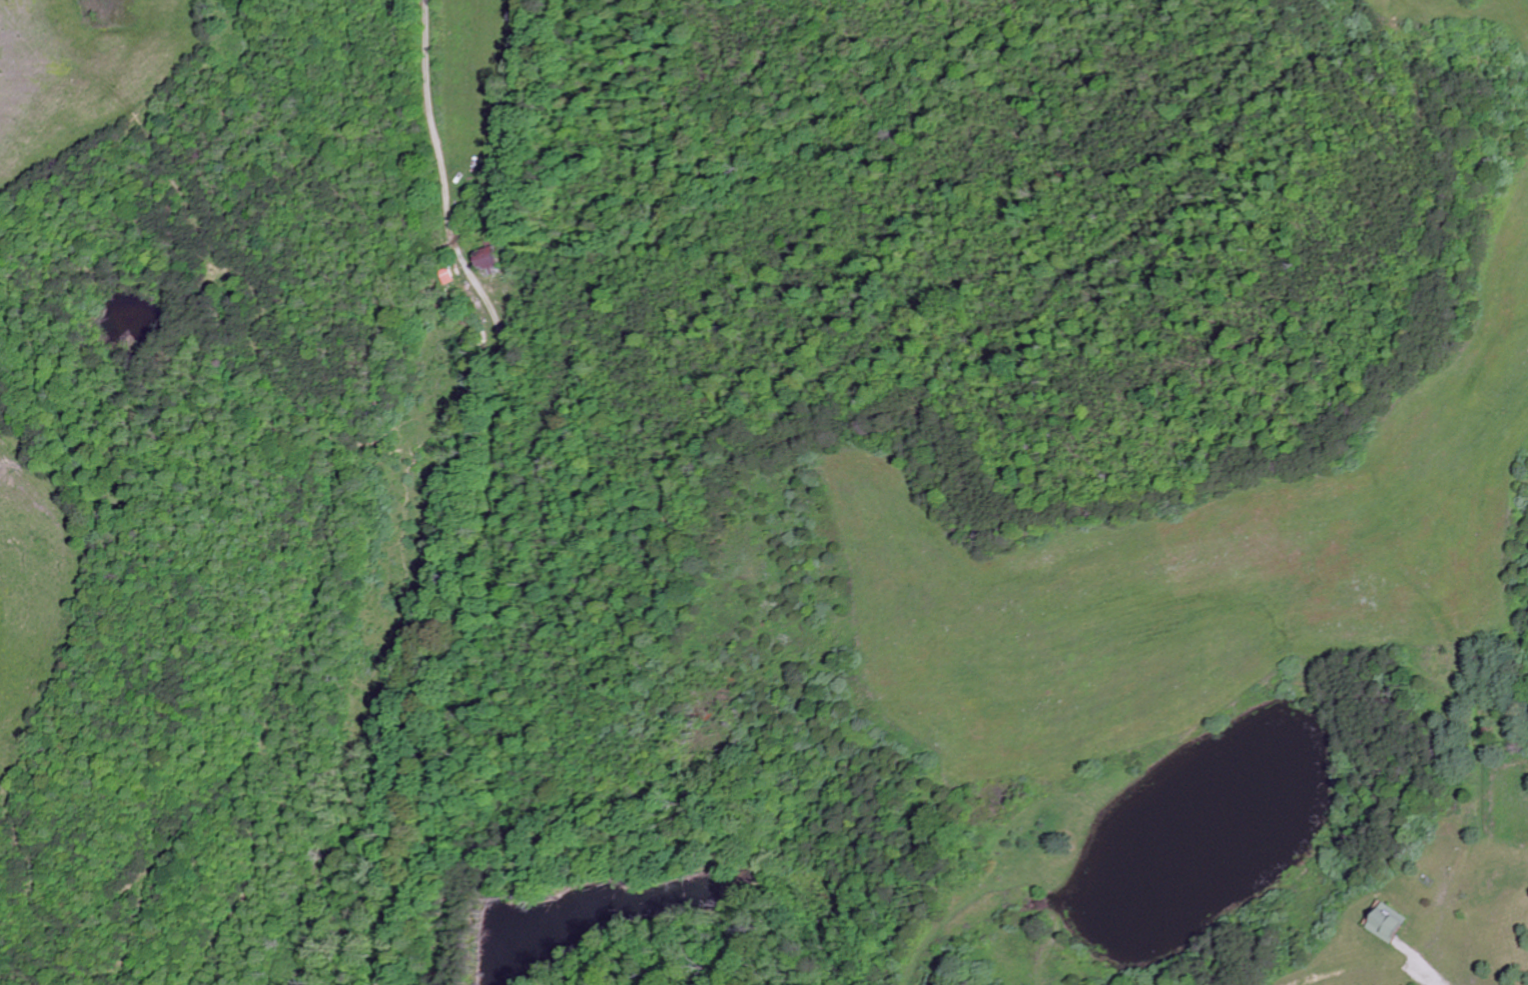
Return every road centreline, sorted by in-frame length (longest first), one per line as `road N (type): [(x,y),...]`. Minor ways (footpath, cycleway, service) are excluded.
road 1 (residential): [(378,984),(412,905),(418,699),(451,622),(481,331),(482,302),(440,182),(423,76),(423,0)]

